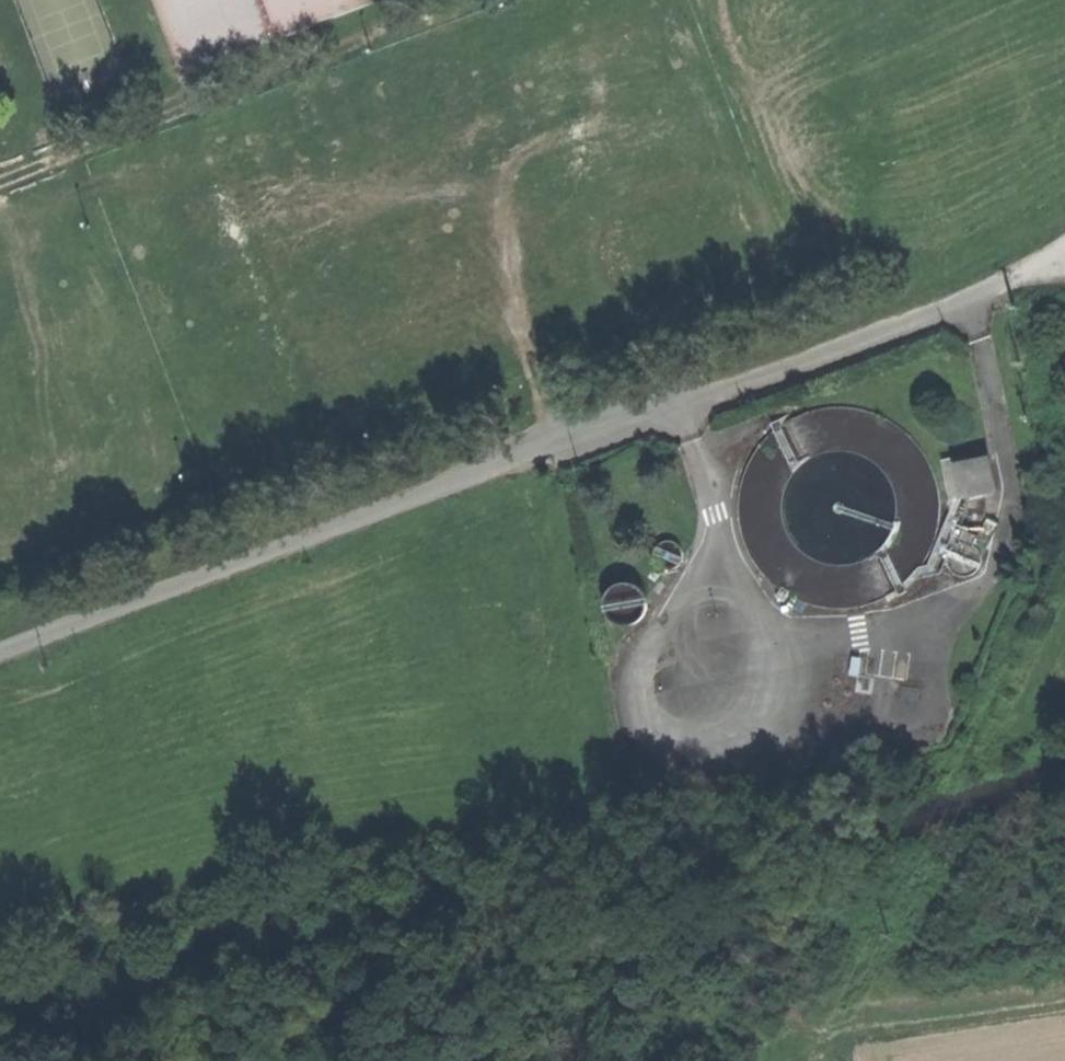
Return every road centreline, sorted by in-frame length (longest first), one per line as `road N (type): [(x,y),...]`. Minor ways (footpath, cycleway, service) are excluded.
road 1 (track): [(814,1060),(1064,1006)]

